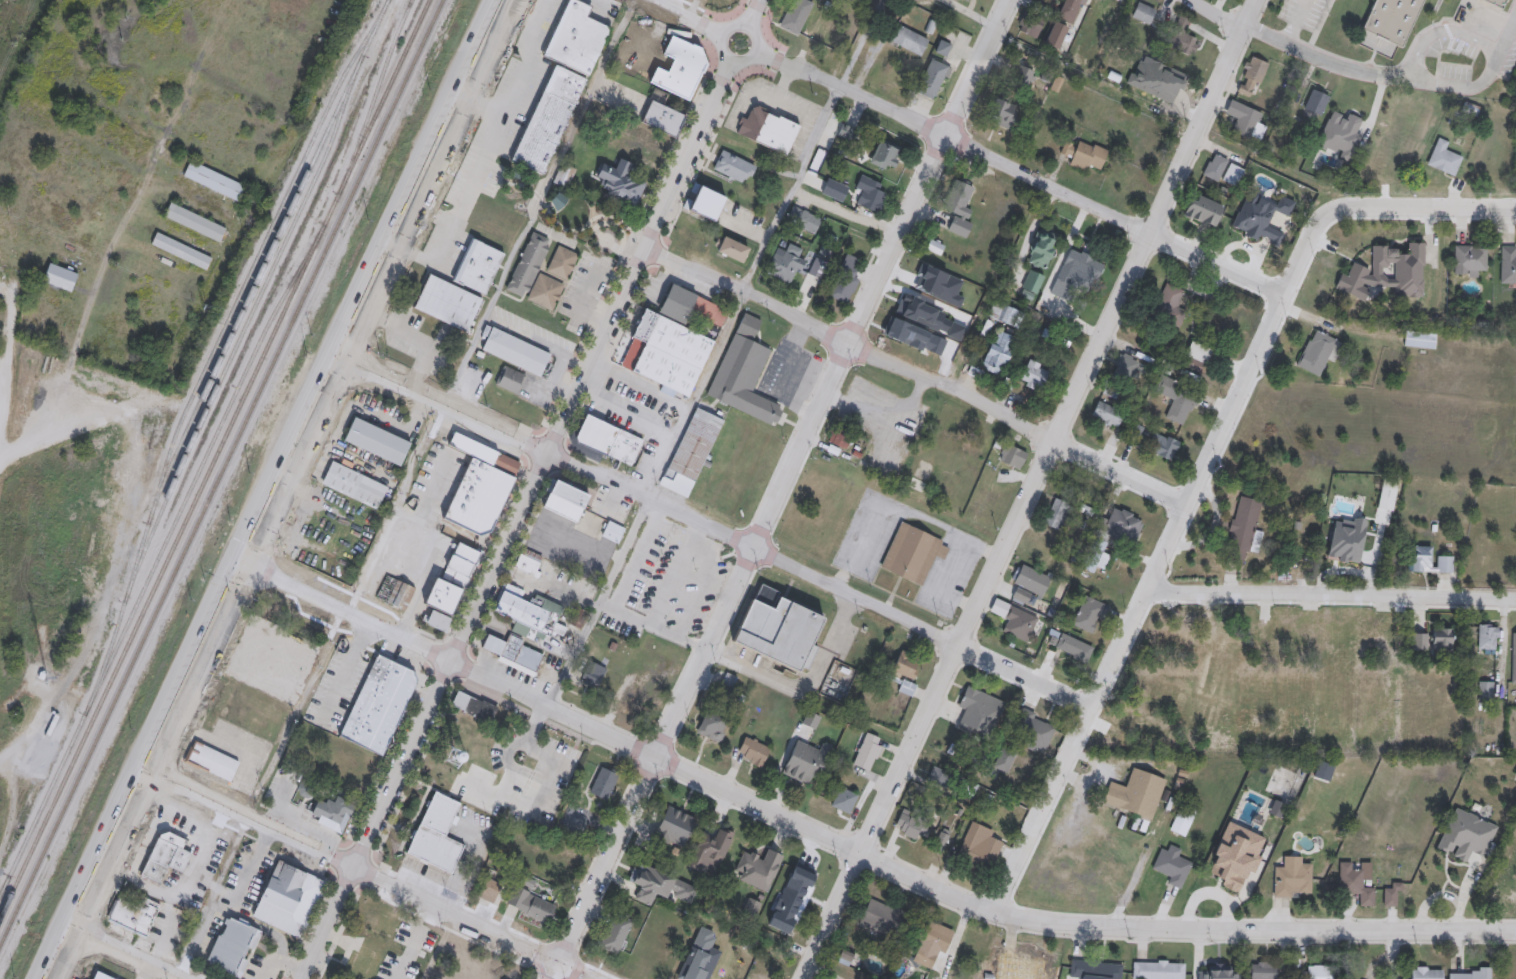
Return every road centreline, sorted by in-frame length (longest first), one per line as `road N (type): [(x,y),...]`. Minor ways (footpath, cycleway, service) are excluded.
road 1 (tertiary): [(1515,938),(1075,930),(996,916),(240,557)]
road 2 (residential): [(1253,25),(863,857)]
road 3 (residential): [(1011,0),(654,759)]
road 4 (residential): [(339,355),(1093,710)]
road 5 (residential): [(1326,221),(1305,249),(996,916)]
road 6 (tertiary): [(733,61),(451,661)]
road 7 (residential): [(1192,499),(645,249)]
road 8 (residential): [(758,48),(1285,296)]
road 9 (residential): [(140,770),(584,978)]
road 10 (primary): [(47,978),(240,557)]
road 11 (residential): [(1147,594),(1515,600)]
road 12 (tertiary): [(451,661),(300,978)]
road 13 (primary): [(240,557),(392,245)]
road 14 (residential): [(1253,25),(1404,85),(1478,92),(1490,78)]
road 15 (residential): [(654,759),(550,978)]
road 16 (residential): [(0,458),(110,417),(183,405)]
road 17 (residential): [(1326,221),(1367,213),(1515,212)]
road 18 (tertiary): [(807,978),(863,857)]

